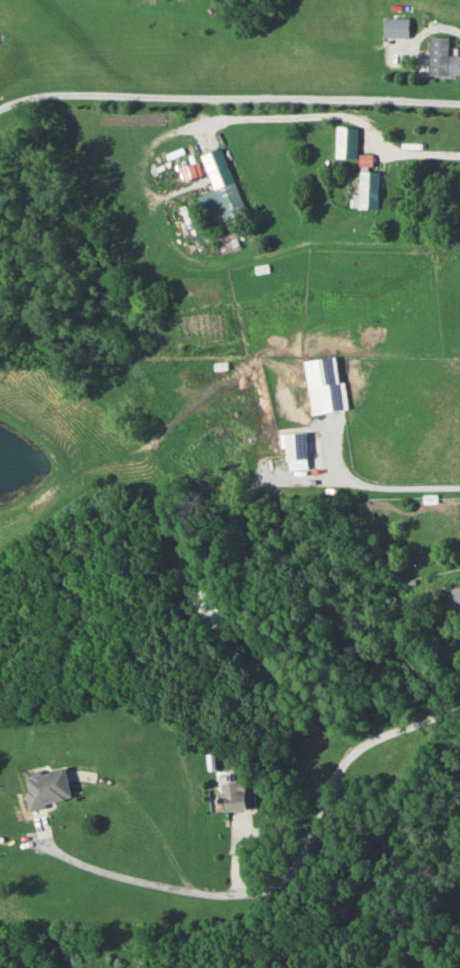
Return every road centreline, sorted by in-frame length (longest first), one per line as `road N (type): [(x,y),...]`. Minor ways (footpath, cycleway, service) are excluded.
road 1 (residential): [(459,104),(80,93),(0,112)]
road 2 (residential): [(459,703),(359,741),(305,855),(285,872),(178,878)]
road 3 (residential): [(459,163),(386,162),(344,126),(218,127),(207,130),(204,144)]
road 4 (residential): [(459,489),(363,484),(335,456),(335,414)]

